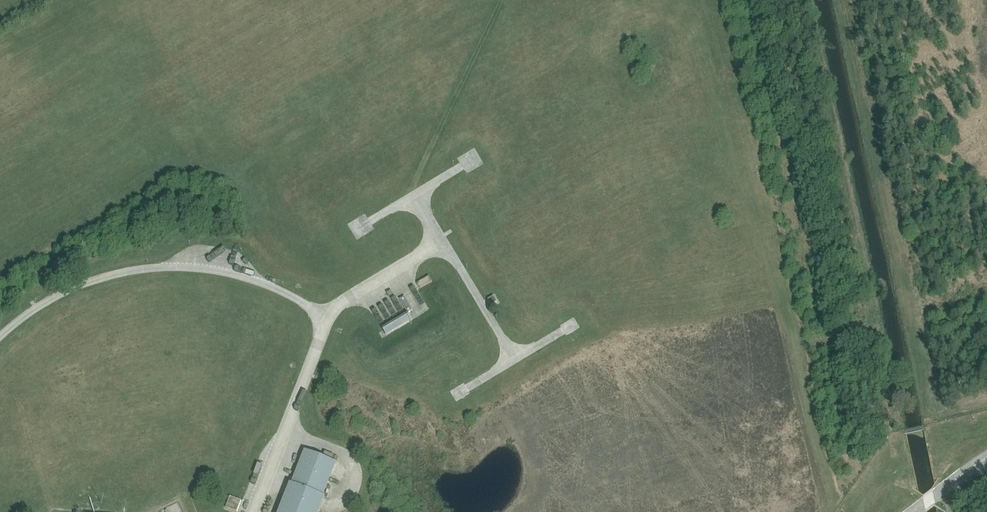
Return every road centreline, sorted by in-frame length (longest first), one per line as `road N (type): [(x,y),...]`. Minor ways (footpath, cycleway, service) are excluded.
road 1 (unclassified): [(253,511),(329,317),(442,241),(414,195)]

